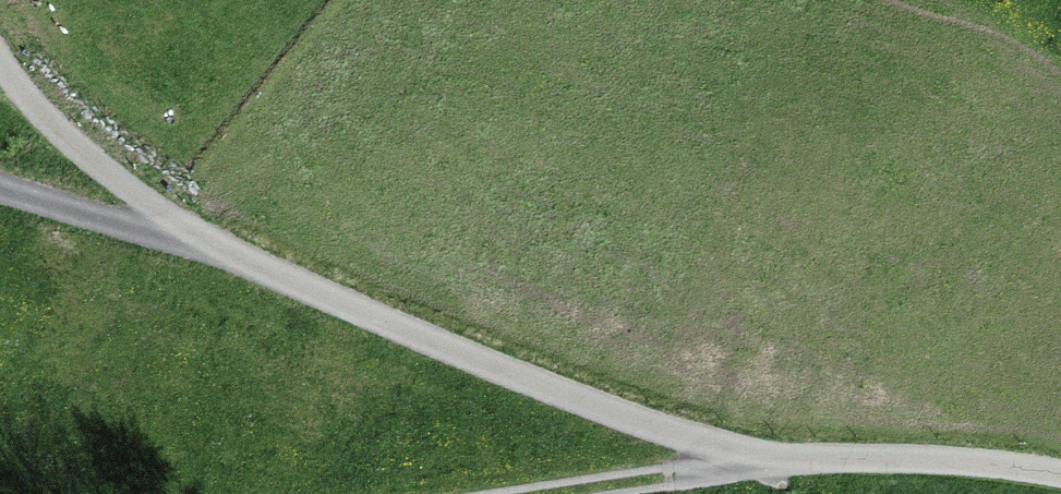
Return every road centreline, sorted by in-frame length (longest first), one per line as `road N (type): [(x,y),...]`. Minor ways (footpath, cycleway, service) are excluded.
road 1 (unclassified): [(1060,477),(884,459),(777,461),(339,306),(136,191),(30,107),(0,63)]
road 2 (track): [(777,461),(546,493)]
road 3 (track): [(221,239),(129,229),(0,189)]

